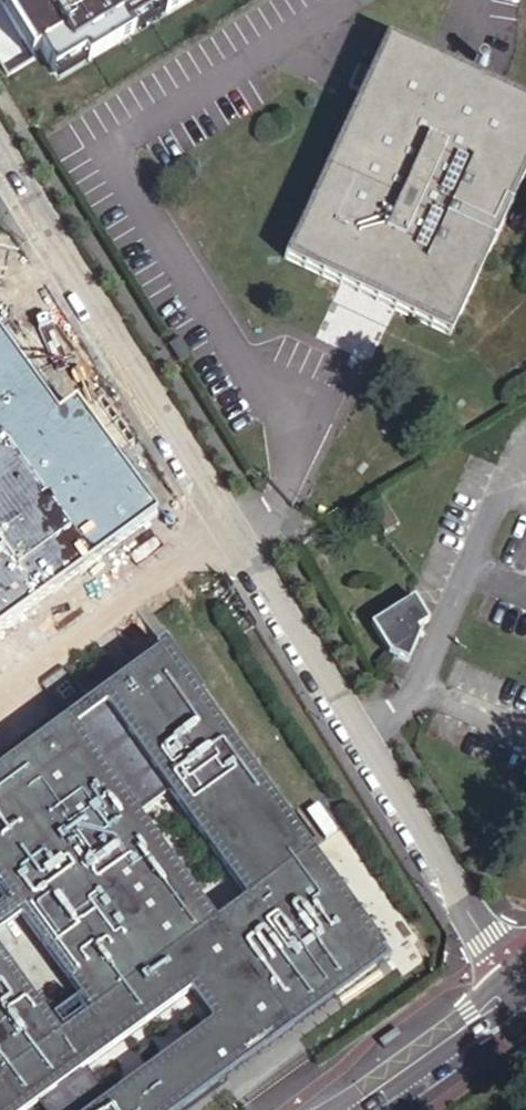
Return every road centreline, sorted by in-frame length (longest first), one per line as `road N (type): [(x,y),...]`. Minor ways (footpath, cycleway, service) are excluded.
road 1 (unclassified): [(513,988),(0,149)]
road 2 (tertiary): [(347,1109),(513,988)]

